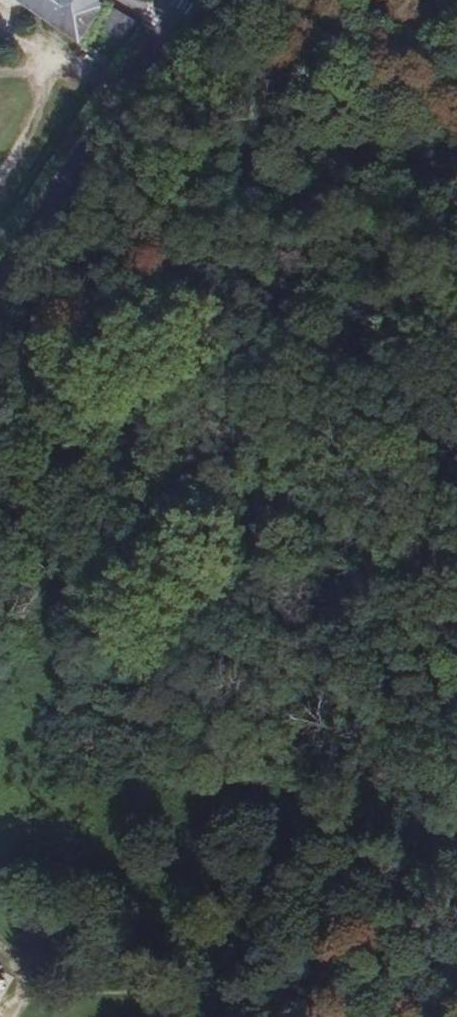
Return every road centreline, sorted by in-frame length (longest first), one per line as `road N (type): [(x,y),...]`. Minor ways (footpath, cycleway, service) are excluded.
road 1 (residential): [(166,28),(0,285)]

